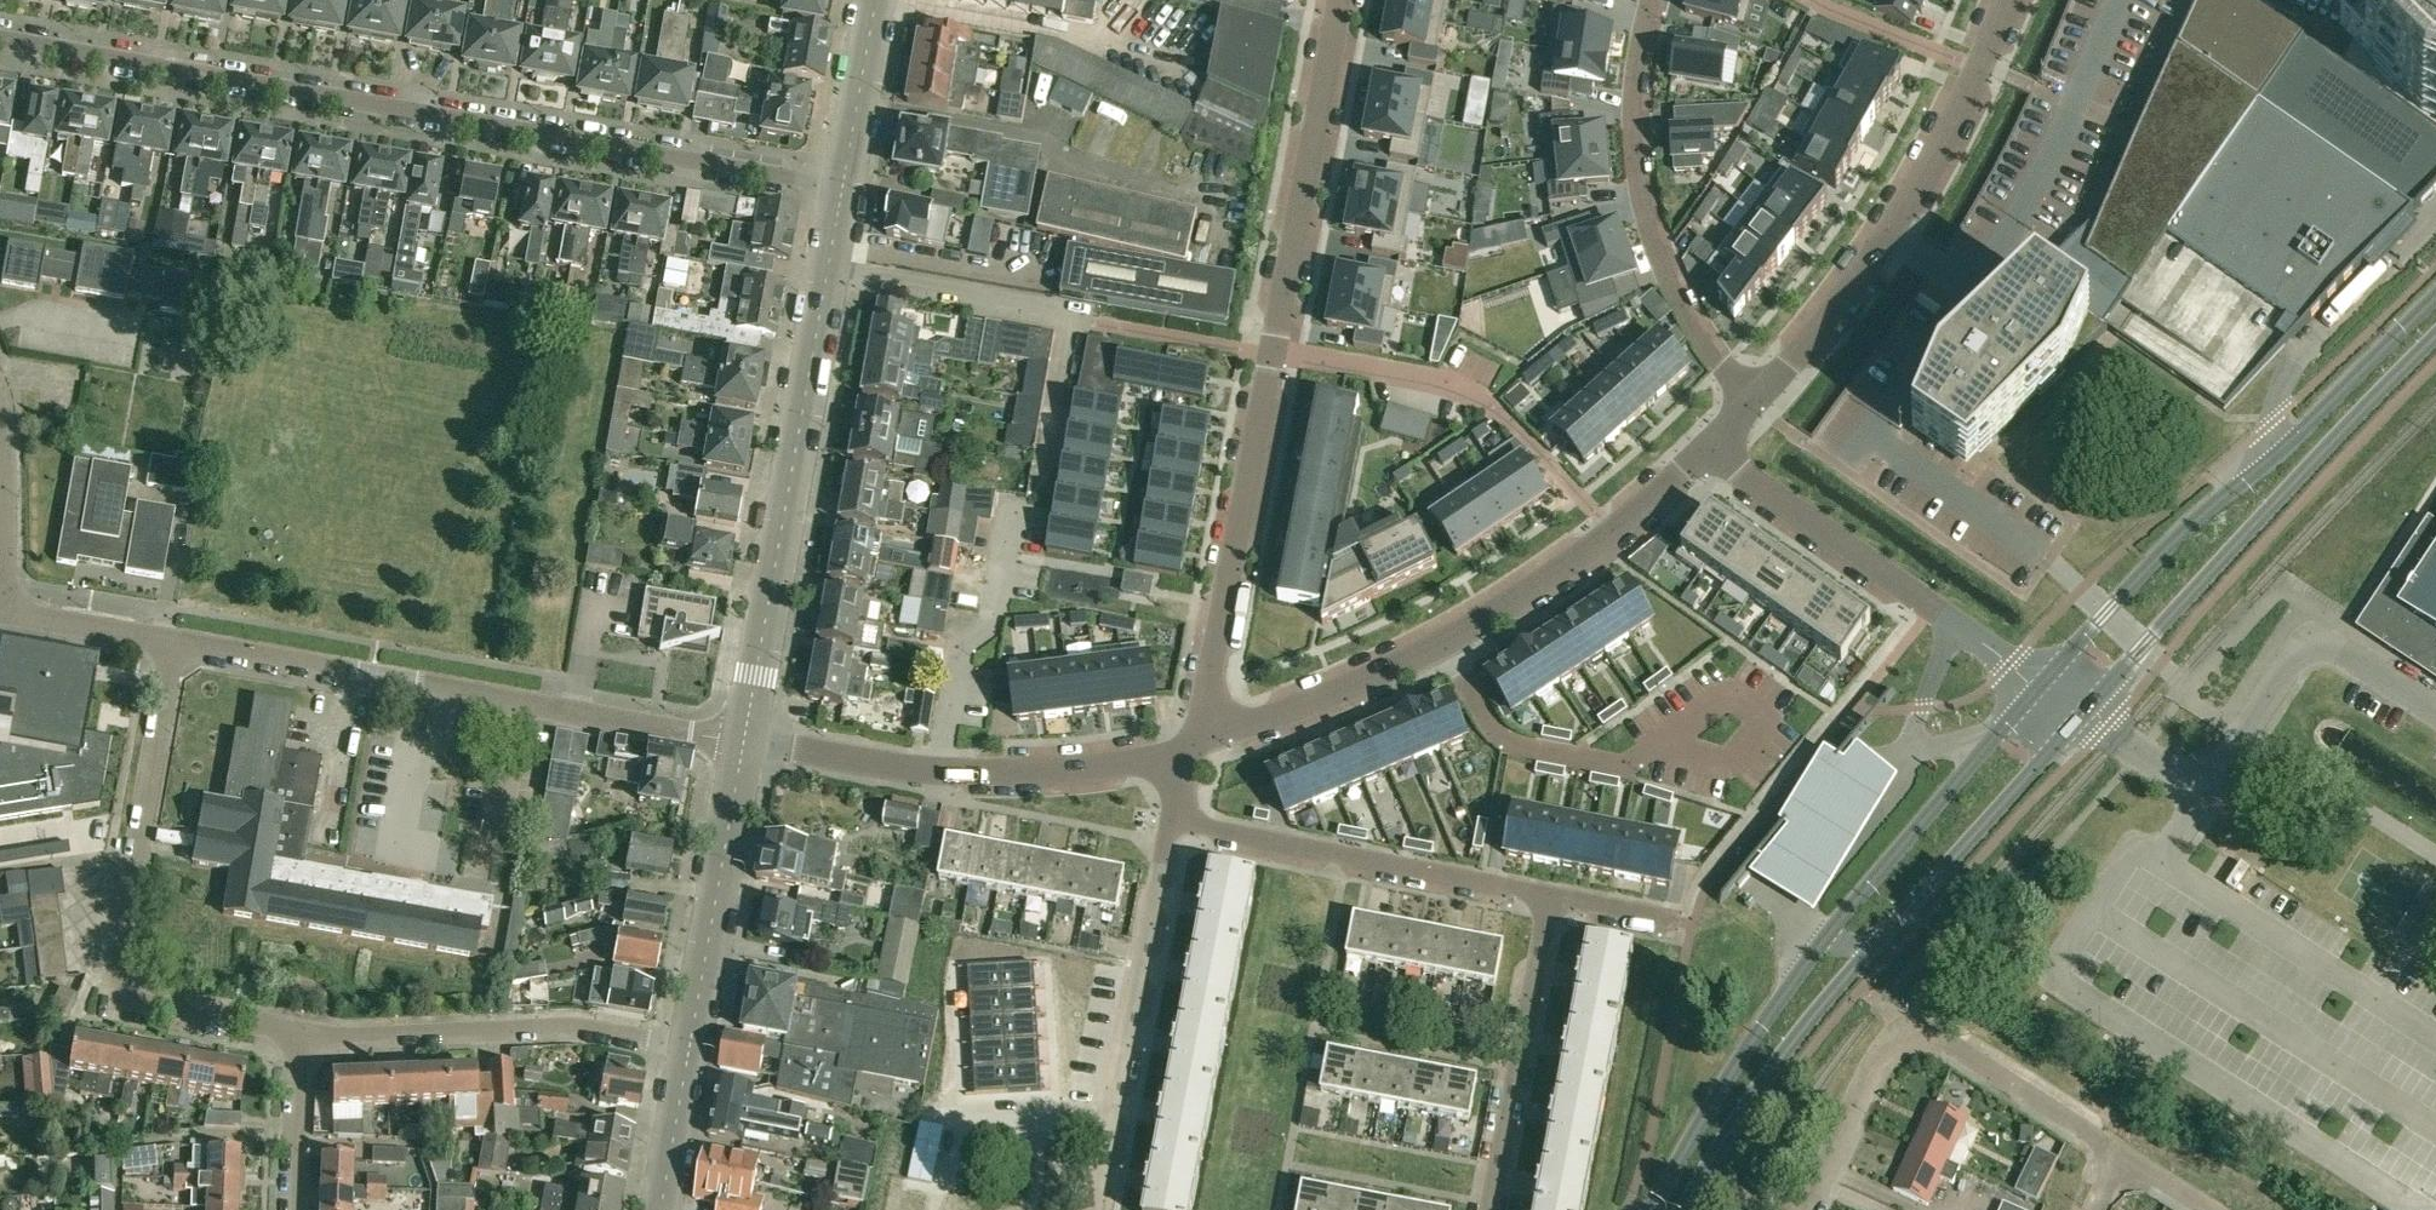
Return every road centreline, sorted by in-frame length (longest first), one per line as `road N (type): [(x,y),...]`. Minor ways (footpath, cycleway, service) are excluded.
road 1 (residential): [(0,40),(836,196)]
road 2 (residential): [(1343,0),(1195,738)]
road 3 (primary): [(2044,687),(1817,948),(1762,1023),(1653,1209)]
road 4 (primary): [(1681,1209),(1838,983),(2081,714)]
road 5 (residential): [(1195,738),(1346,692),(1510,606),(1595,550),(1709,446)]
road 6 (residential): [(745,740),(174,639)]
road 7 (primary): [(2435,299),(2277,455),(2206,509),(2044,687)]
road 8 (unclassified): [(745,740),(836,196)]
road 9 (residential): [(174,639),(117,977),(145,1003),(303,1031)]
road 10 (primary): [(2081,714),(2435,334)]
road 11 (residential): [(1747,401),(1822,328),(1890,237),(1938,157),(2008,0)]
road 12 (residential): [(745,740),(899,770),(996,769),(1195,738)]
road 13 (residential): [(1648,0),(1633,99),(1634,170),(1647,230),(1712,360),(1747,401)]
road 14 (unclassified): [(1709,446),(2044,687)]
road 15 (residential): [(1176,826),(1096,1209)]
road 16 (residential): [(303,1031),(341,1038),(585,1028),(688,1045)]
road 17 (residential): [(1176,826),(1553,898)]
road 18 (residential): [(1553,898),(1492,1209)]
road 19 (unclassified): [(688,1045),(745,740)]
road 20 (residential): [(2121,1152),(1931,1033),(1909,1029)]
road 21 (residential): [(1808,1209),(1879,1055),(1909,1029)]
road 22 (unclassified): [(836,196),(877,0)]
road 23 (residential): [(2,609),(0,414)]
road 24 (residential): [(303,1031),(292,1209)]
road 25 (residential): [(174,639),(2,609)]
road 26 (unclassified): [(660,1209),(688,1045)]
road 27 (unclassified): [(2081,714),(2204,796)]
road 28 (residential): [(1691,926),(1553,898)]

